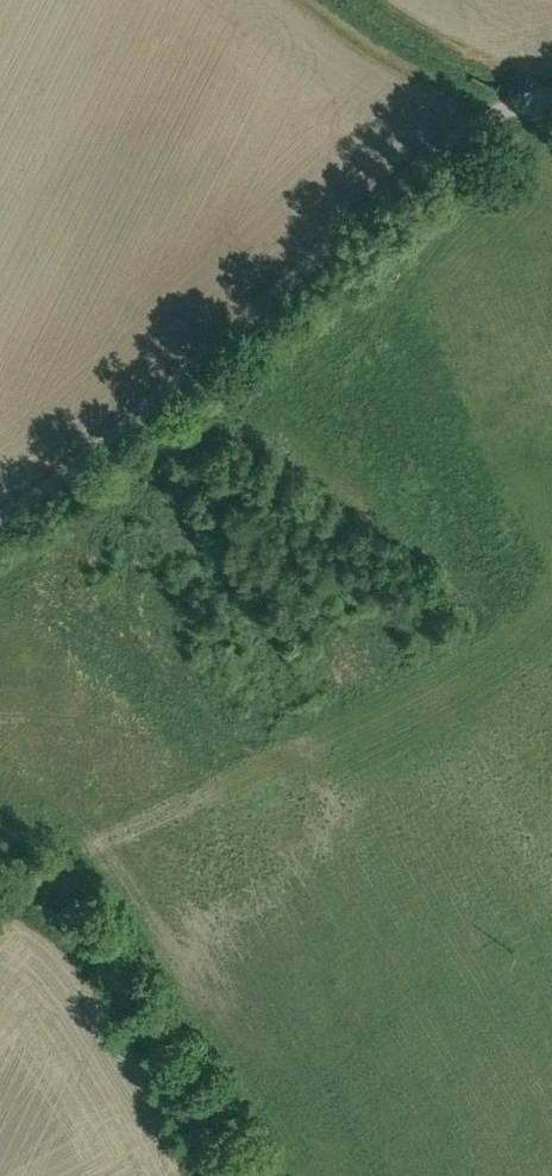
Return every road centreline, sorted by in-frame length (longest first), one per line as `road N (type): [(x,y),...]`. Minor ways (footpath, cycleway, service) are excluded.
road 1 (unclassified): [(0,520),(55,487),(460,135),(551,94)]

